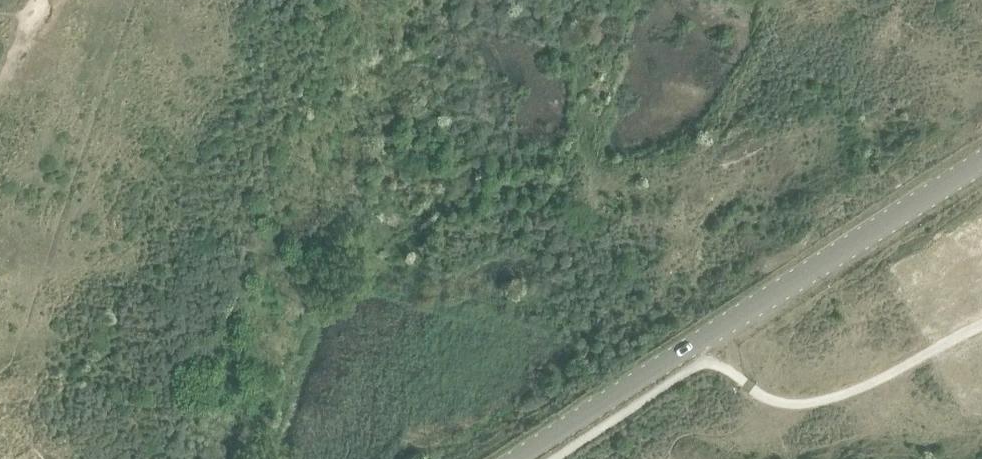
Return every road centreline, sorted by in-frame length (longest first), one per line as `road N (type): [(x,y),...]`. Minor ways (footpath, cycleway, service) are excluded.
road 1 (unclassified): [(520,458),(981,161)]

